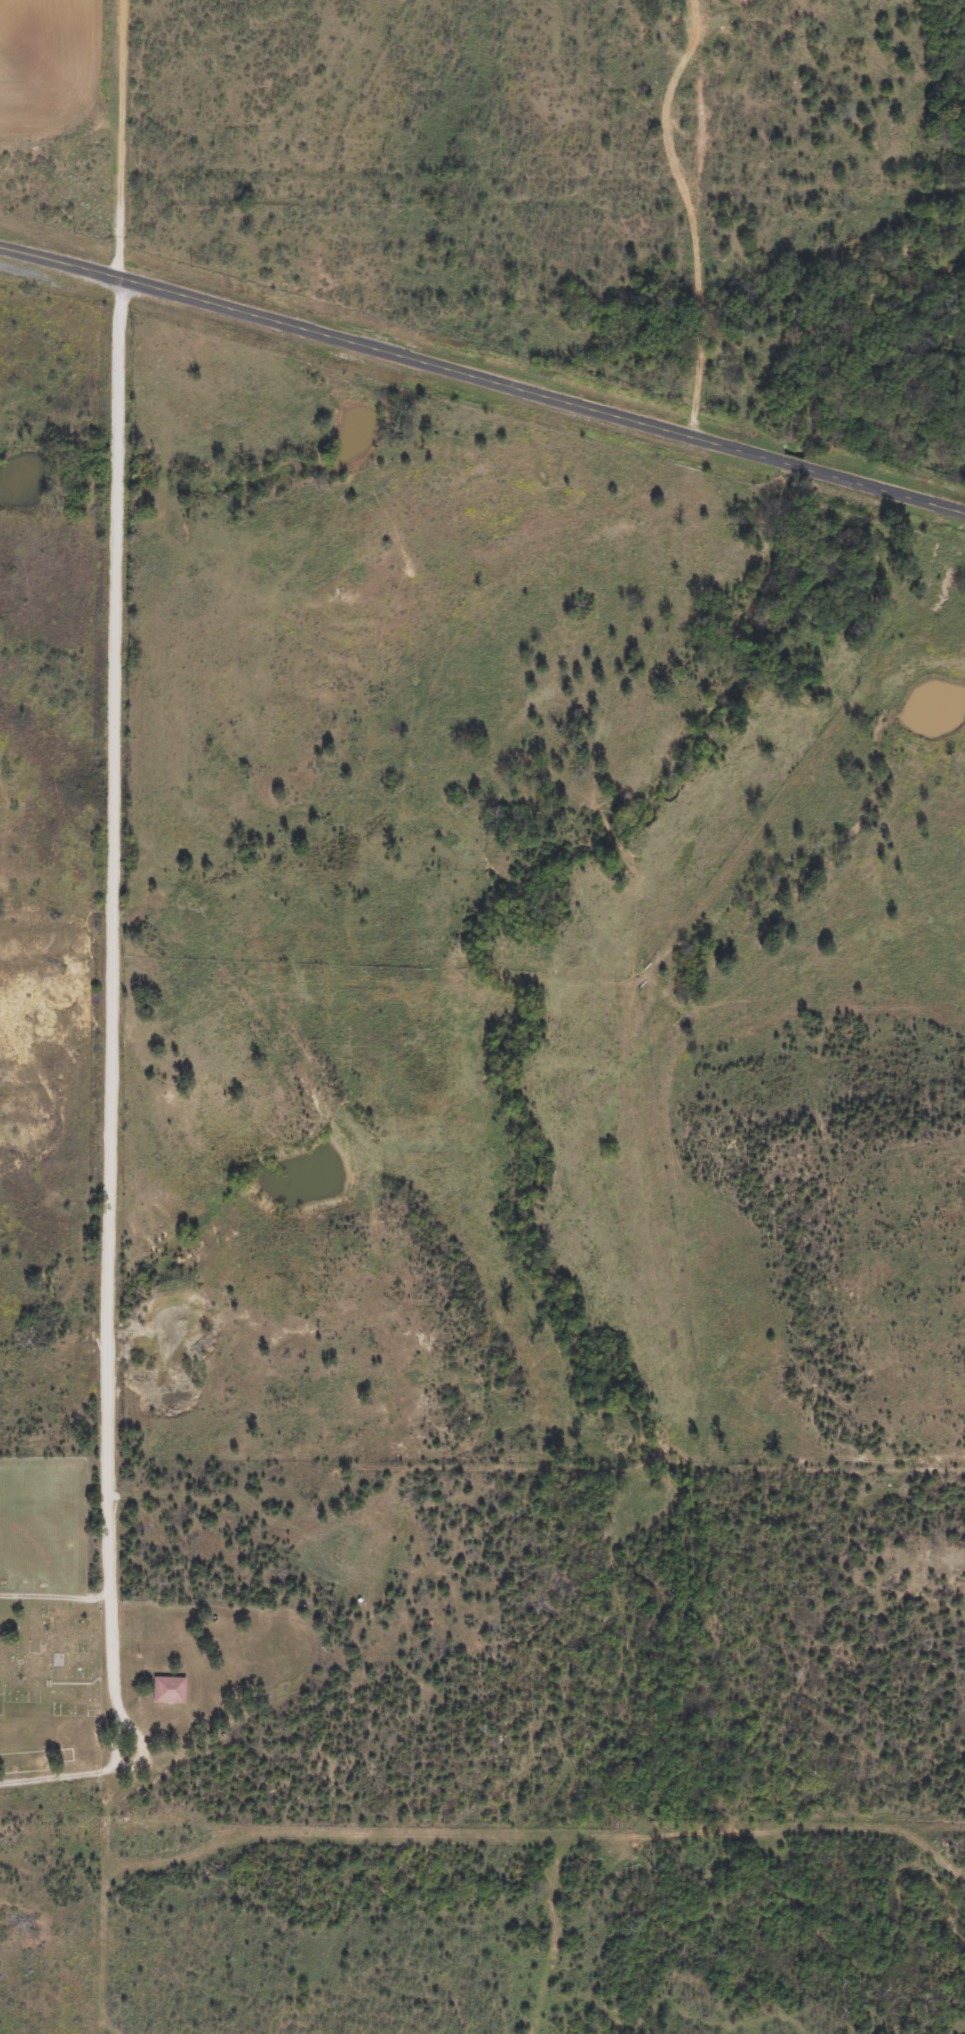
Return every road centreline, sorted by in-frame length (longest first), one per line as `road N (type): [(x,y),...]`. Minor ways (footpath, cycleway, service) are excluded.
road 1 (residential): [(106,1595),(126,0)]
road 2 (secondary): [(0,250),(119,276),(964,513)]

